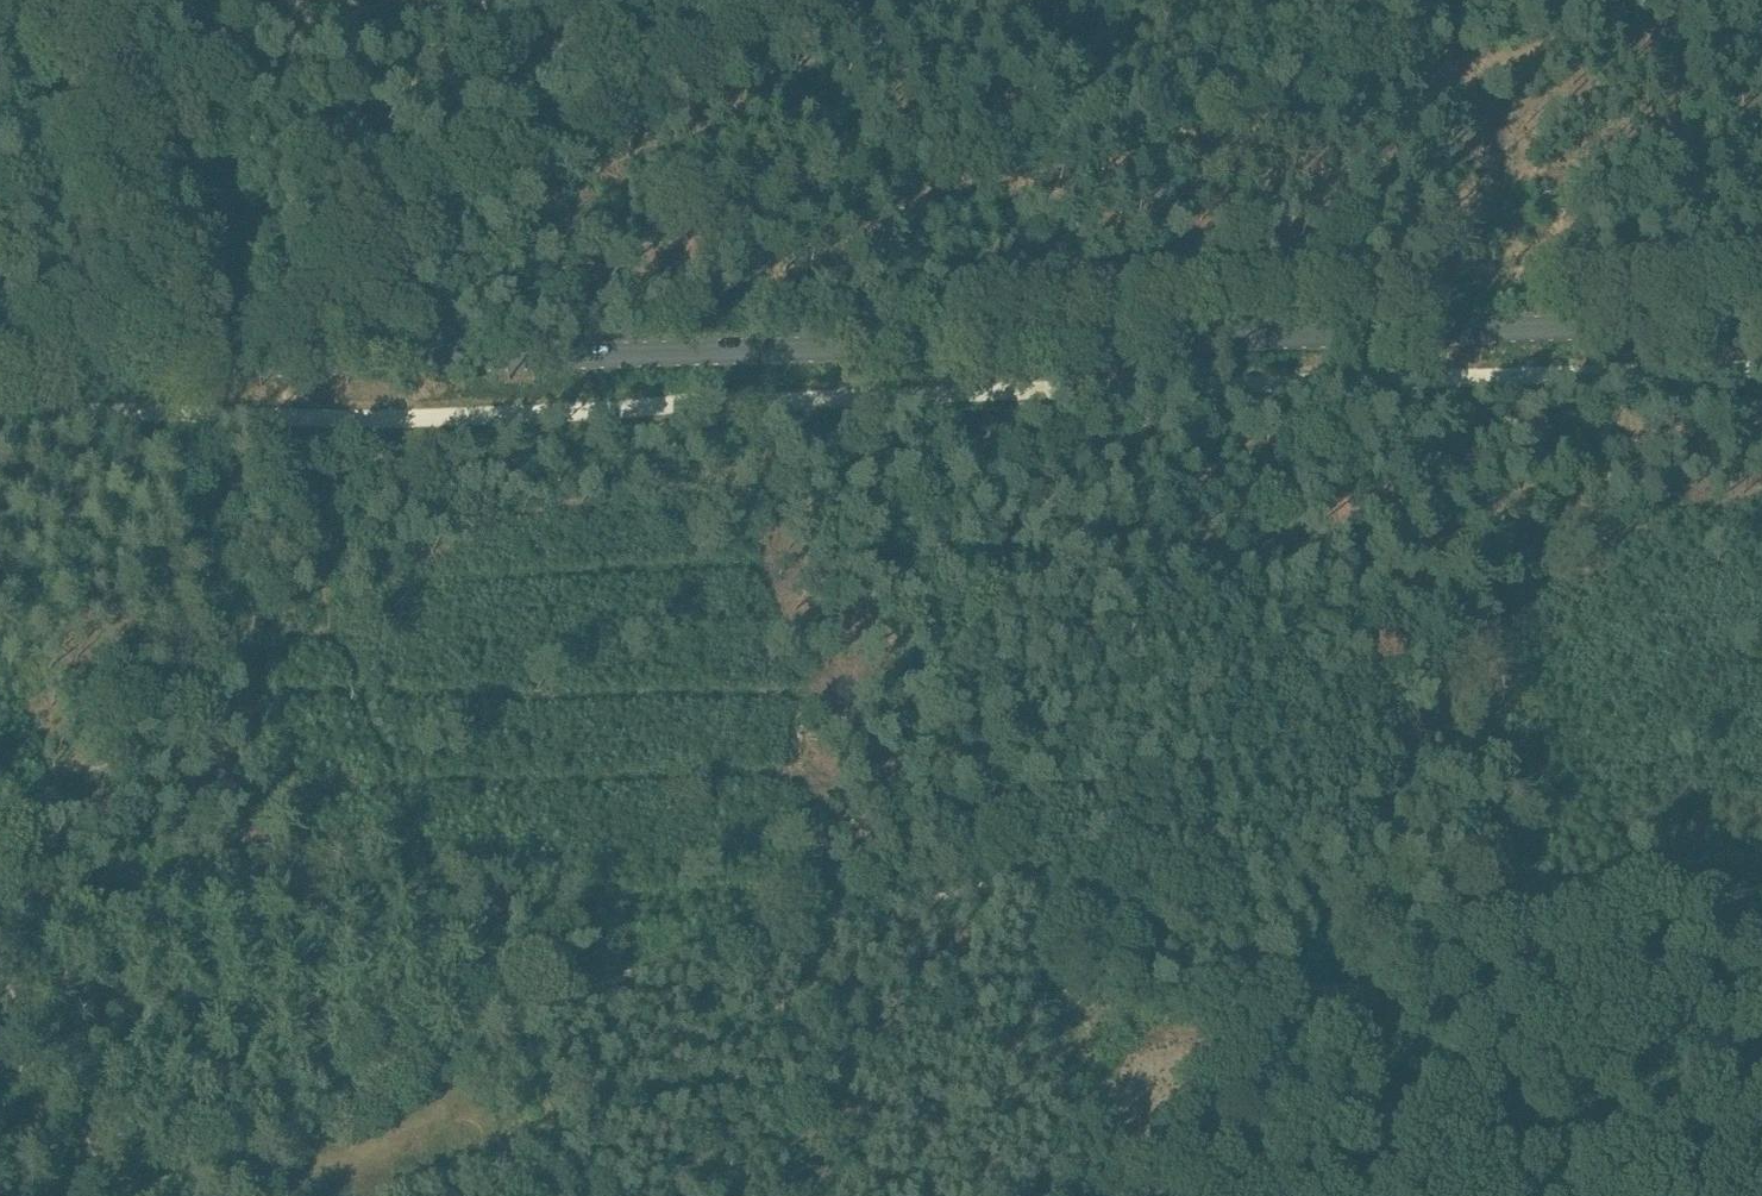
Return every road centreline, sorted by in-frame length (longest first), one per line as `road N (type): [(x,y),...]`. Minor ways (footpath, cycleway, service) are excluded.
road 1 (secondary): [(1761,321),(0,373)]

